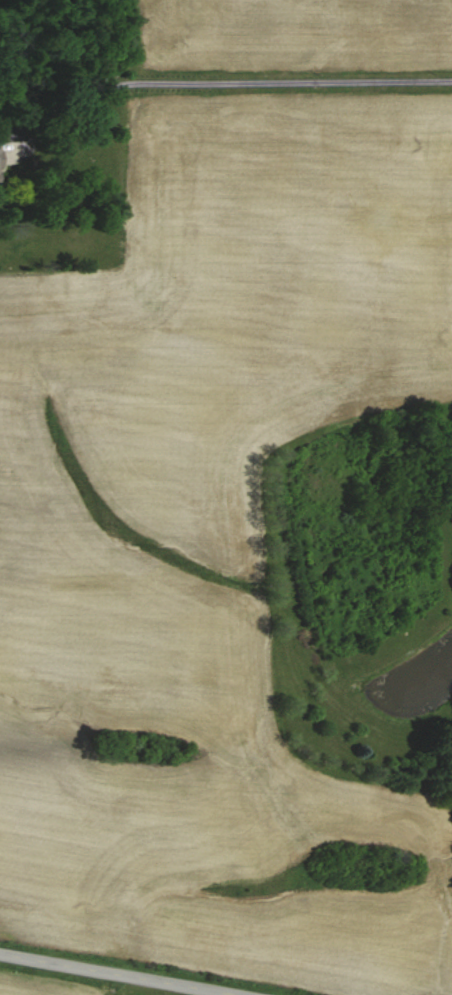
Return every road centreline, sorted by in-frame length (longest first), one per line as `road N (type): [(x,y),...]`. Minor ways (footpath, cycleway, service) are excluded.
road 1 (tertiary): [(0,955),(228,994)]

